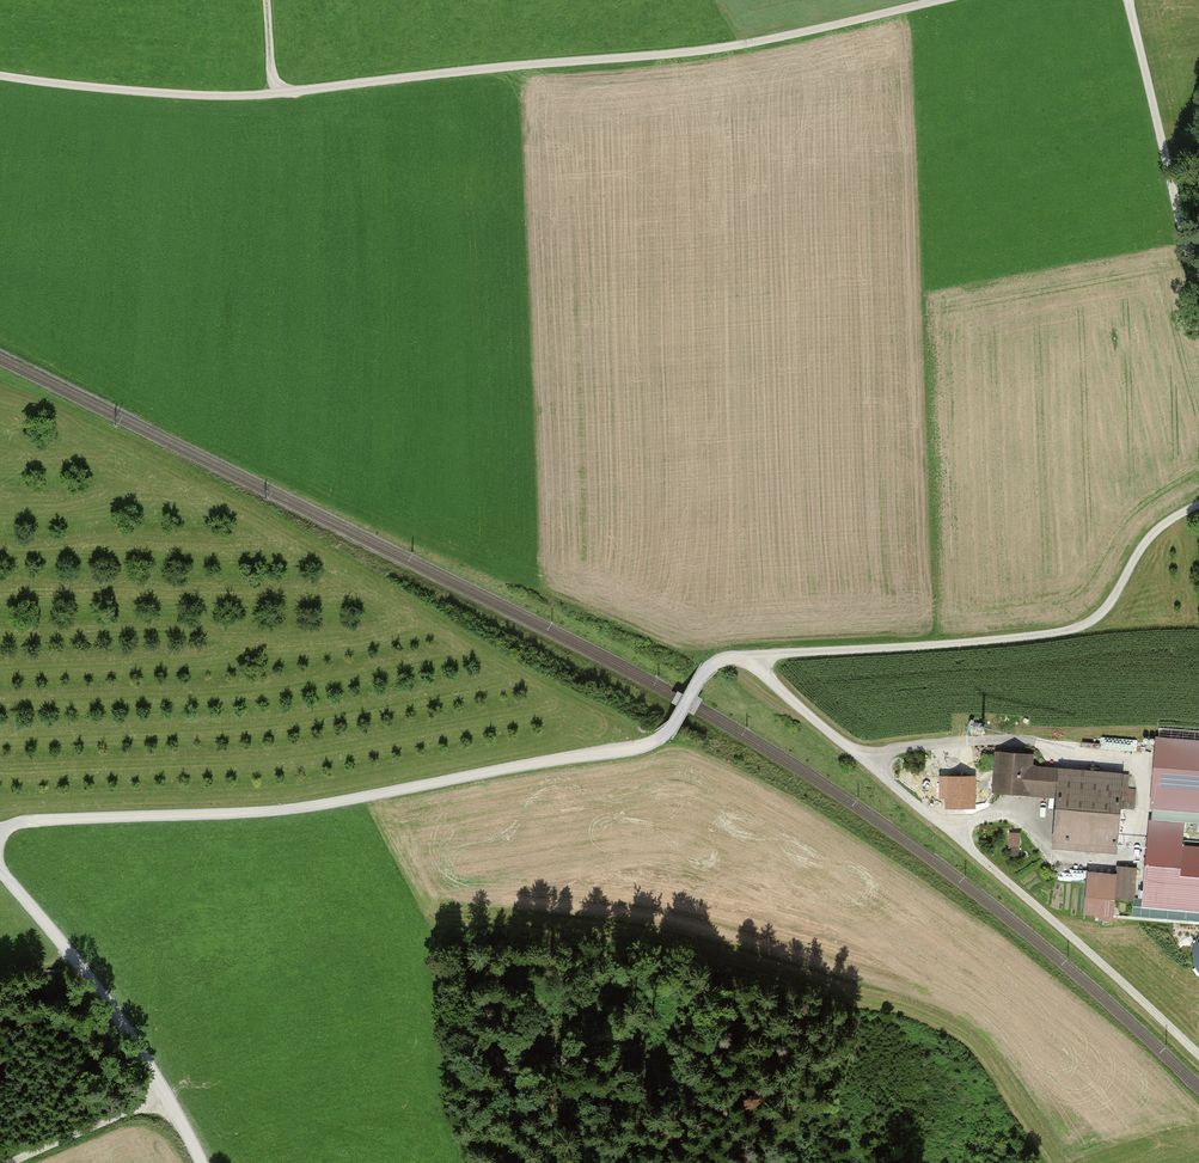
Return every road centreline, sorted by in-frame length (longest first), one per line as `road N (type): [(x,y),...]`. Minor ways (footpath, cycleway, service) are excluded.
road 1 (track): [(0,833),(20,822),(268,812),(644,745),(676,723),(708,667),(723,659),(1062,632),(1098,617),(1136,555),(1165,522),(1198,504)]
road 2 (track): [(943,0),(704,52),(263,96),(0,76)]
road 3 (track): [(755,659),(830,736),(1141,987),(1198,1049)]
road 4 (track): [(0,870),(125,1024),(201,1162)]
road 5 (track): [(1198,300),(1128,0)]
road 6 (track): [(12,1162),(169,1097)]

